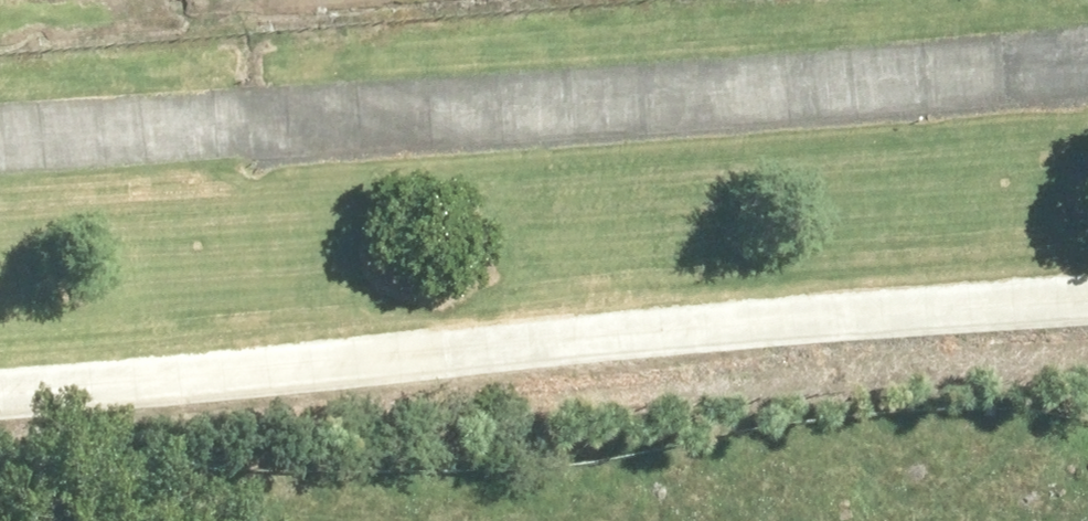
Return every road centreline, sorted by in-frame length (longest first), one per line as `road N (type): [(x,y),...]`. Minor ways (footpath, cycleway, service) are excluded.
road 1 (track): [(0,416),(1087,290)]
road 2 (unclassified): [(0,122),(1087,25)]

